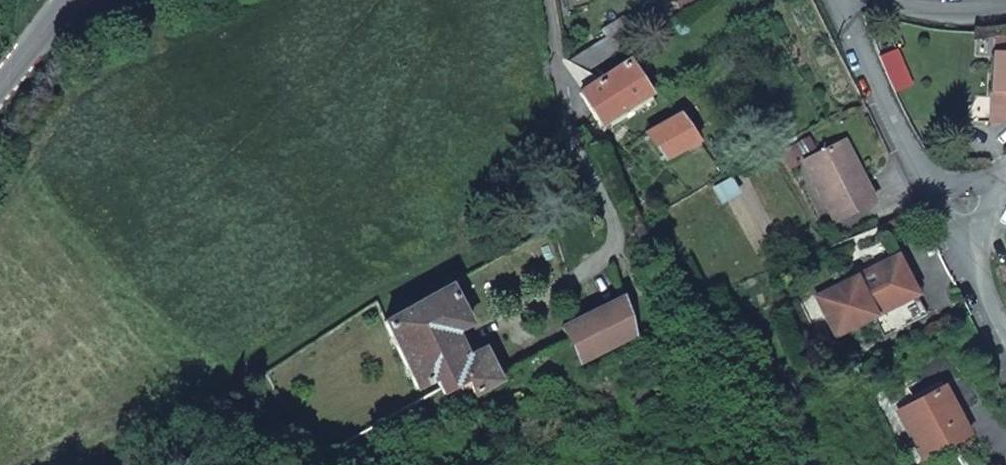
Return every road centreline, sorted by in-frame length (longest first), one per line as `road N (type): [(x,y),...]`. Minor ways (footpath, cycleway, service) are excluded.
road 1 (unclassified): [(839,0),(903,147),(923,170),(958,183),(999,182)]
road 2 (unclassified): [(549,0),(562,110),(625,235)]
road 3 (unclassified): [(999,182),(994,215),(976,244),(1005,329)]

